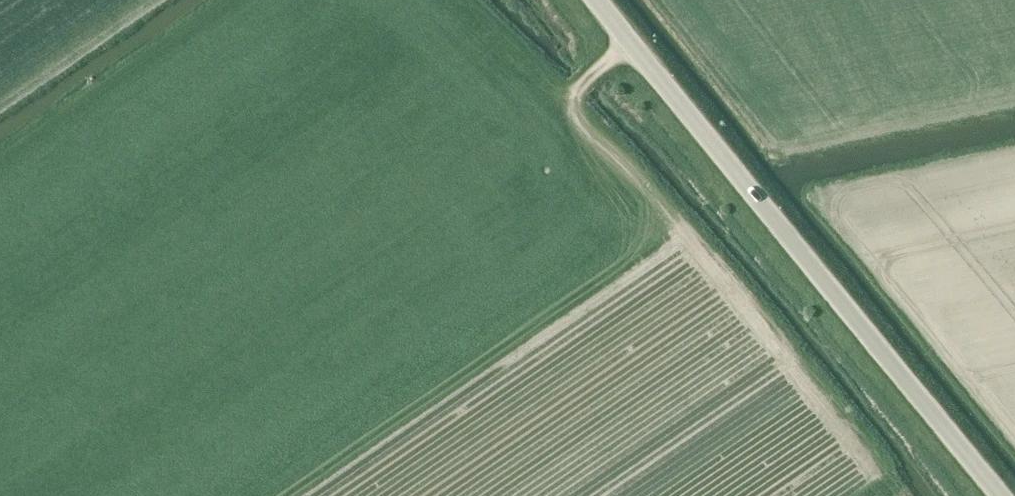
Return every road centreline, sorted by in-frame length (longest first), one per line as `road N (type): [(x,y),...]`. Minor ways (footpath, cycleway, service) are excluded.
road 1 (tertiary): [(998,495),(596,0)]

